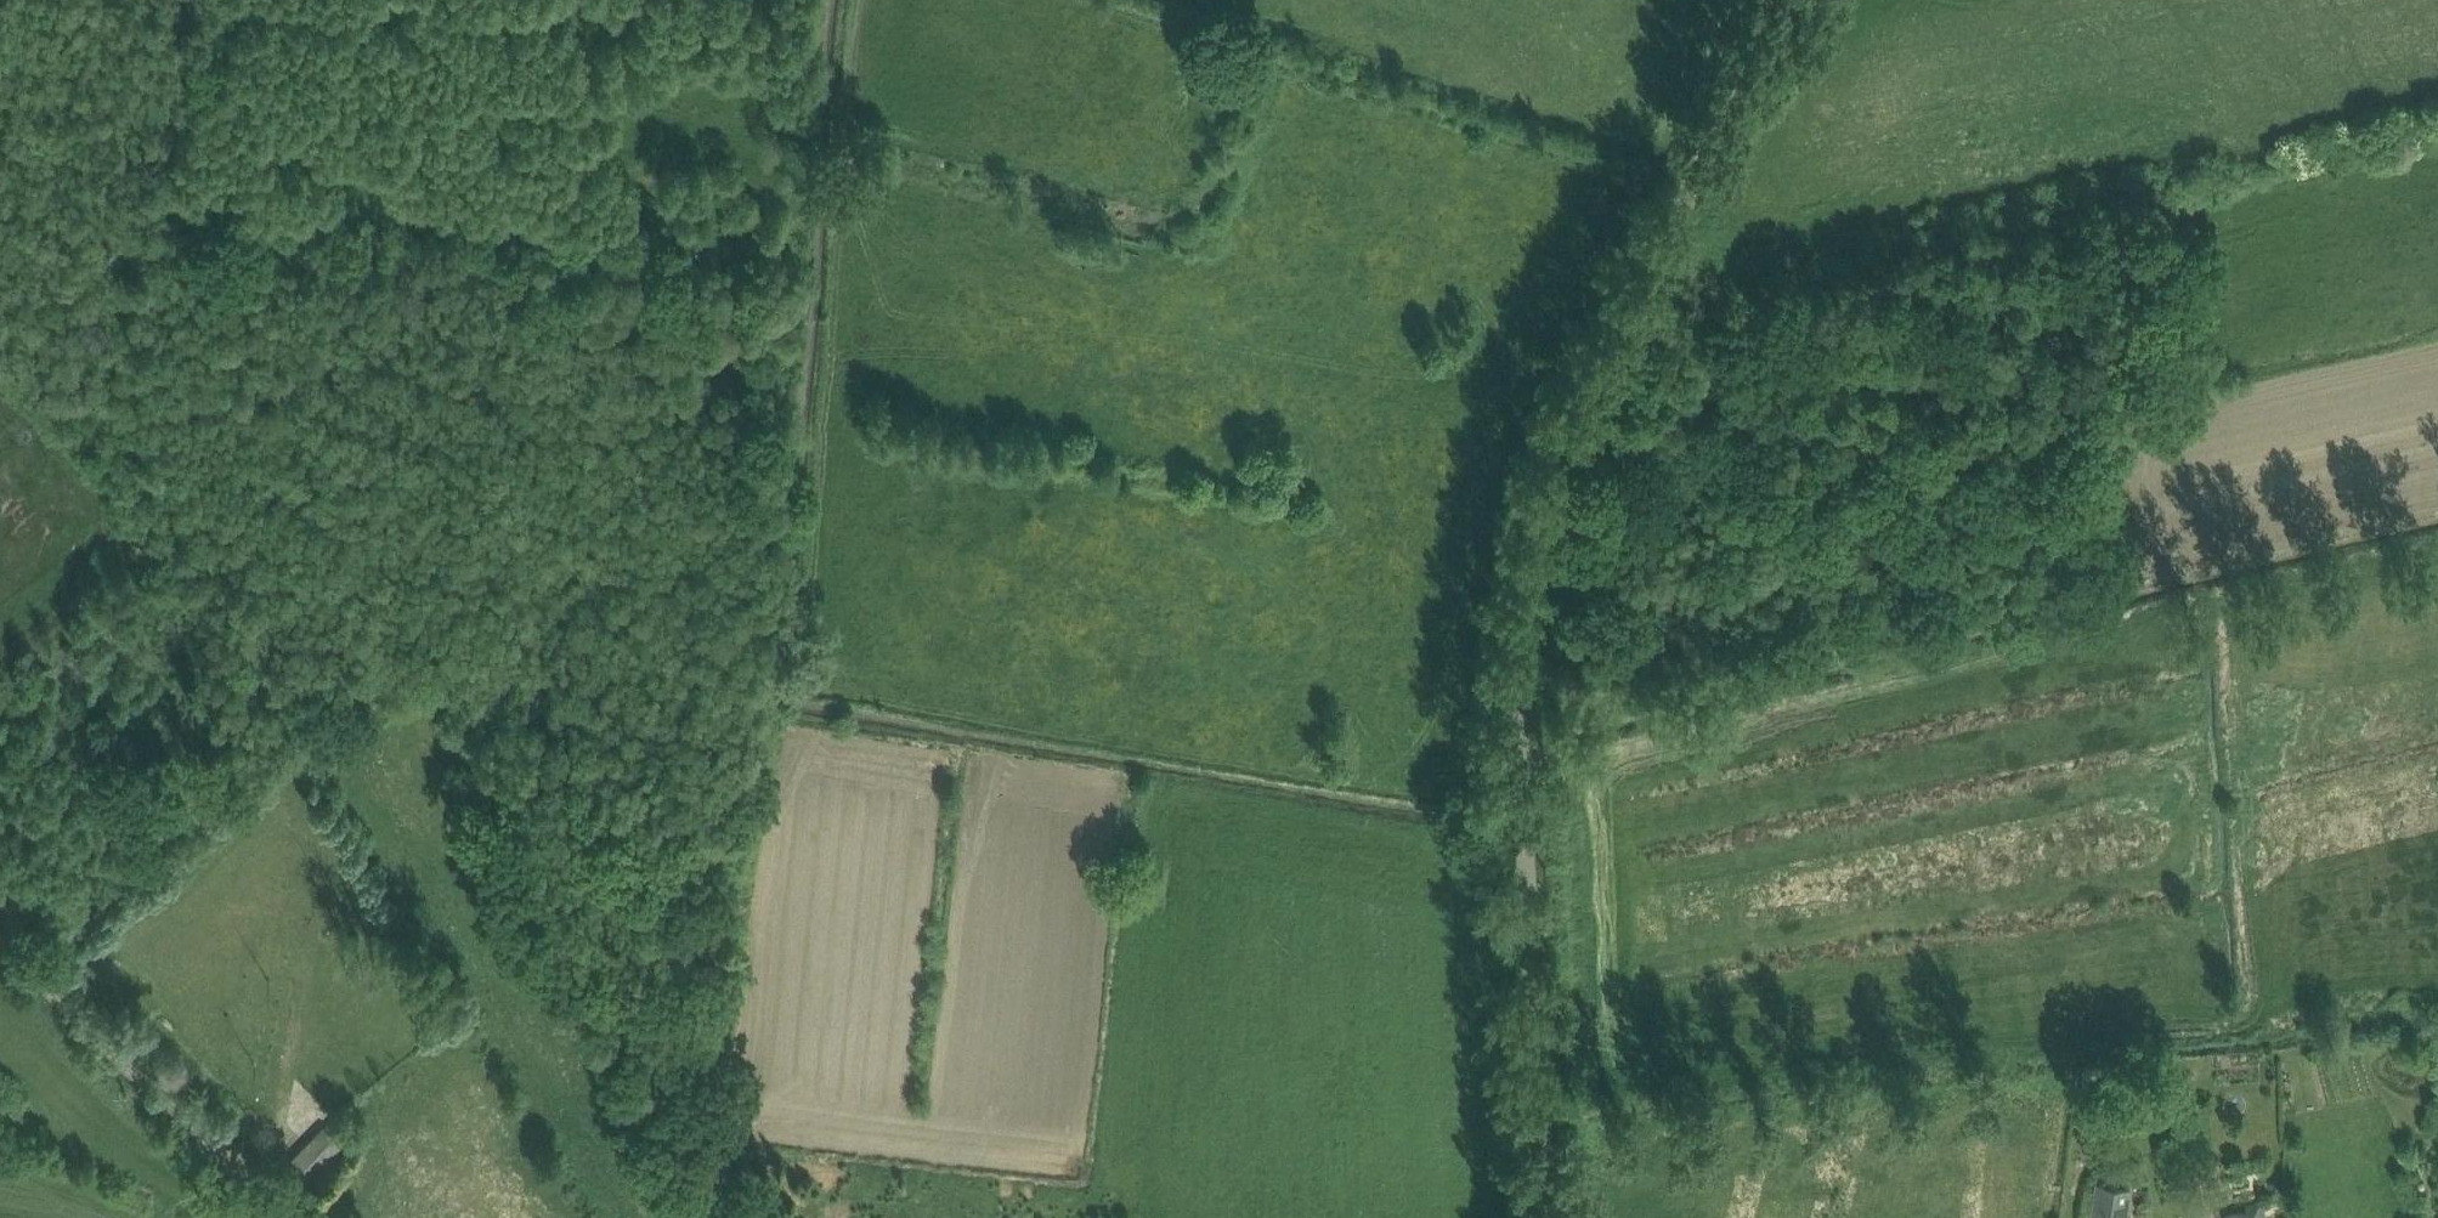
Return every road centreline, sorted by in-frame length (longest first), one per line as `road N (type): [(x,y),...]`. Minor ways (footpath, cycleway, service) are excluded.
road 1 (unclassified): [(1554,1217),(1513,677),(1526,555),(1539,480),(1583,374),(1767,0)]
road 2 (track): [(289,1217),(0,928)]

